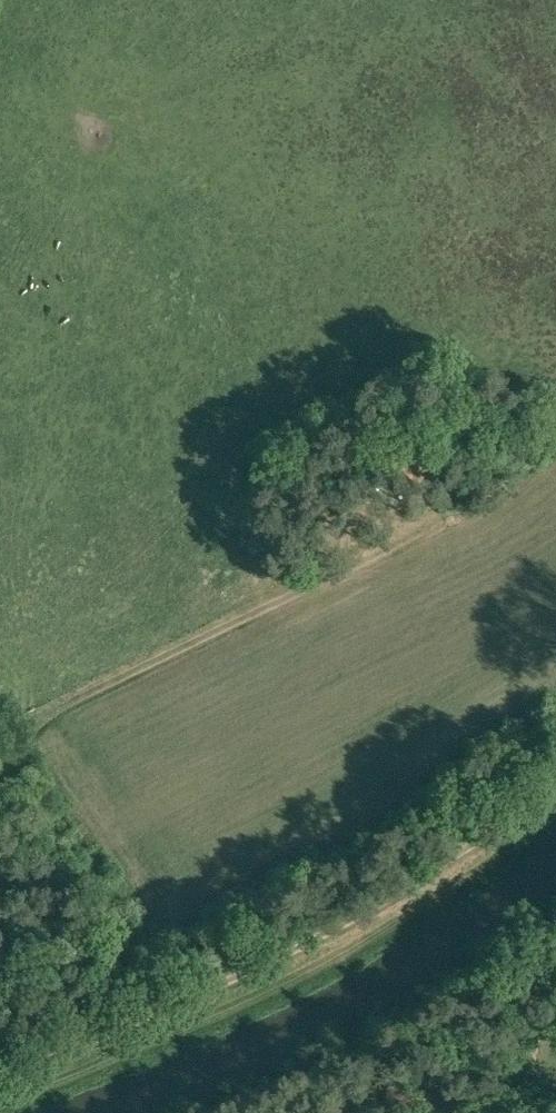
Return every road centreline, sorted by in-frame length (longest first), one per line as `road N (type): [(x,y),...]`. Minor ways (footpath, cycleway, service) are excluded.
road 1 (track): [(0,1085),(332,942),(449,876),(555,798)]
road 2 (track): [(555,822),(511,860),(331,964),(0,1109)]
road 3 (track): [(0,795),(38,728),(60,709),(366,567),(430,526),(444,475)]

